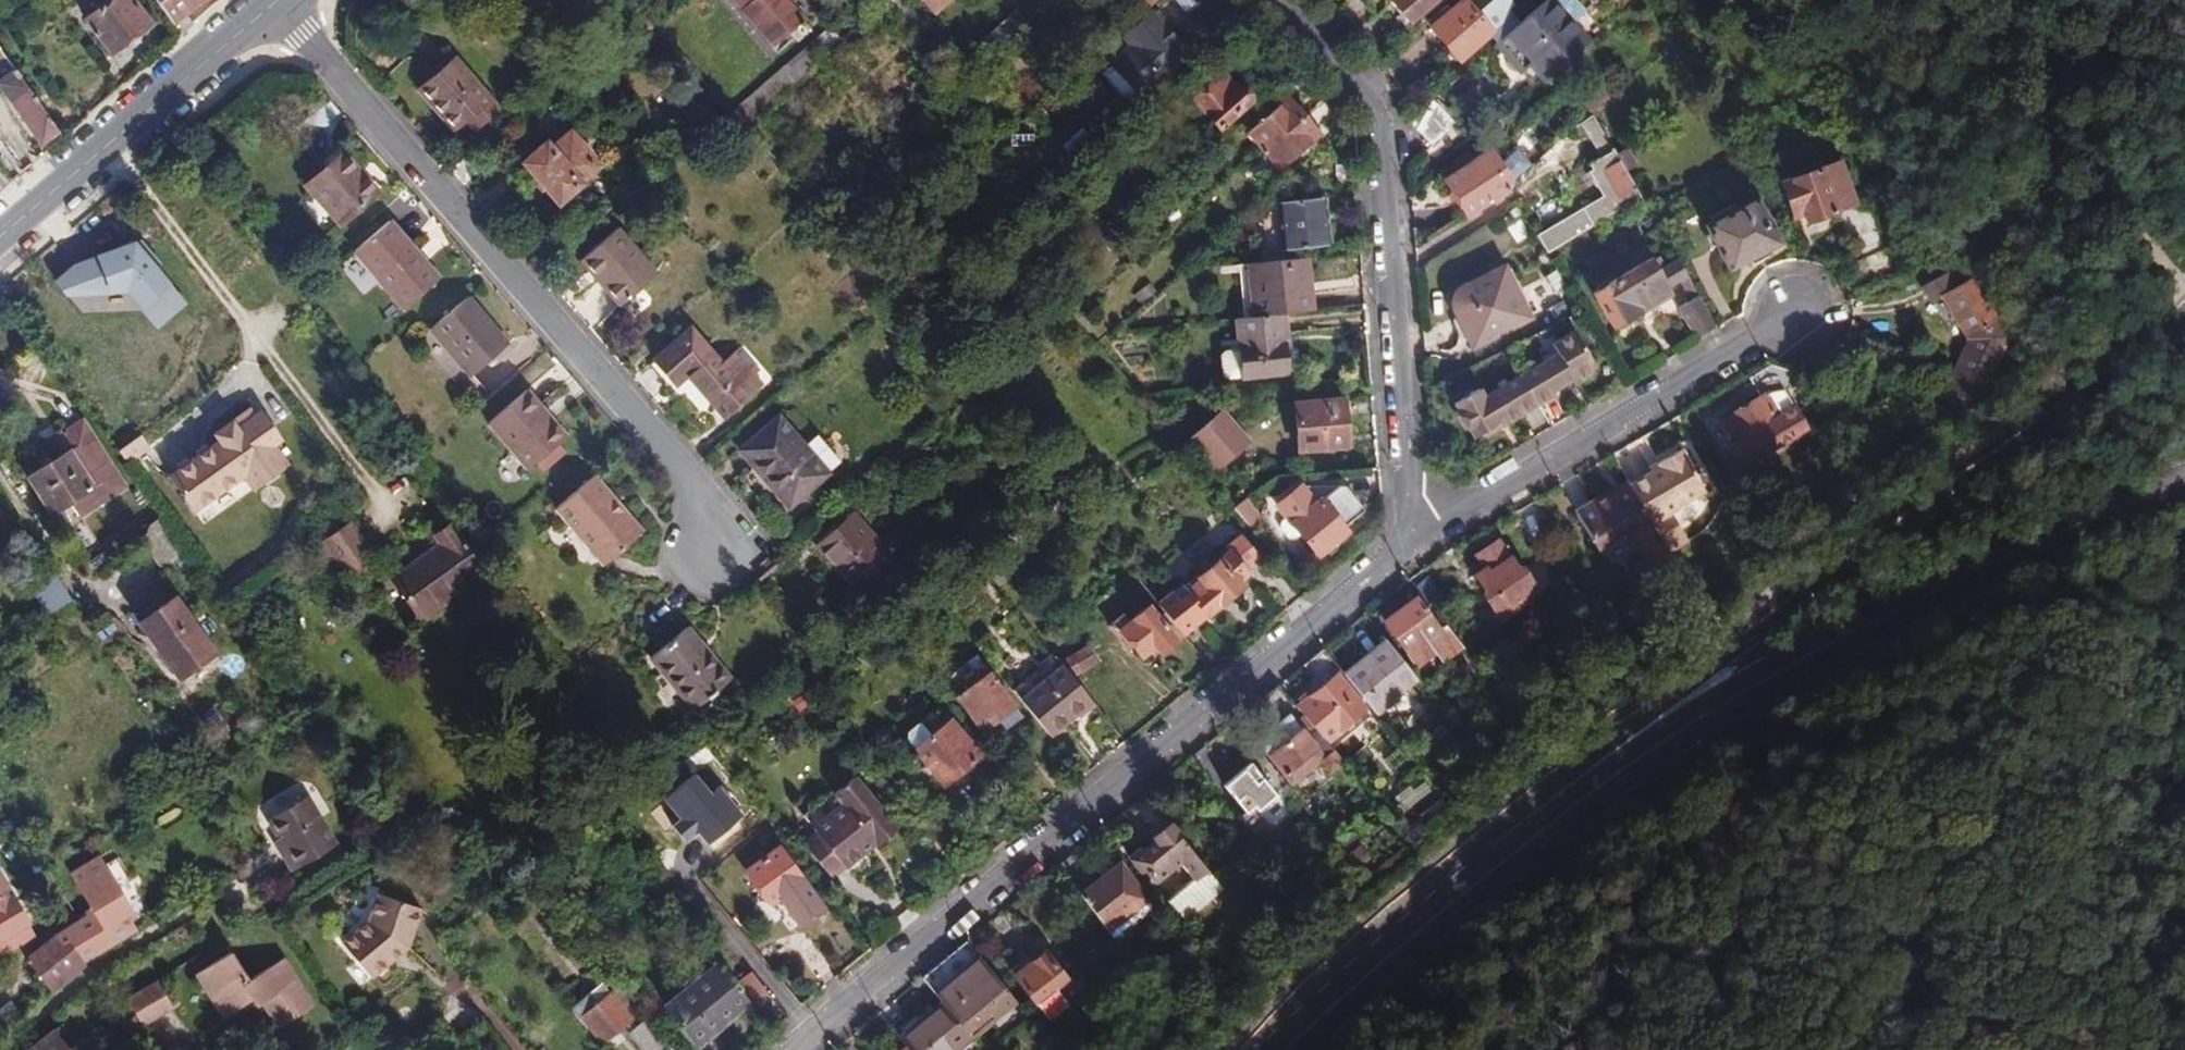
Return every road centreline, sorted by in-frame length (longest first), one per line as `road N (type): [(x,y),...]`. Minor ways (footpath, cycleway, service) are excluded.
road 1 (residential): [(1406,537),(1384,564),(808,1049)]
road 2 (residential): [(275,3),(704,497),(713,559)]
road 3 (tertiary): [(2184,311),(1980,476),(1786,612),(1681,696),(1628,752)]
road 4 (tertiary): [(2184,482),(2049,536),(1628,752)]
road 5 (residential): [(1281,0),(1378,117),(1406,537)]
road 6 (tertiary): [(1628,752),(1462,880),(1278,1049)]
road 7 (residential): [(114,141),(387,505)]
road 8 (residential): [(1406,537),(1795,315)]
road 9 (secondary): [(275,3),(114,141)]
road 10 (secondary): [(114,141),(0,236)]

